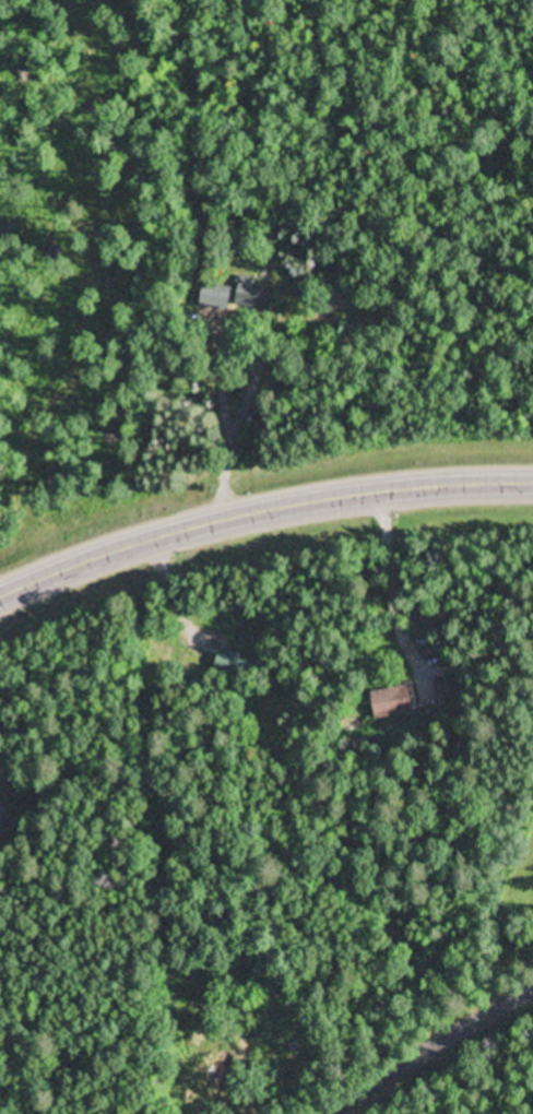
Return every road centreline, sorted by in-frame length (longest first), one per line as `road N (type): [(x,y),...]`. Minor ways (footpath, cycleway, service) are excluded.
road 1 (track): [(0,634),(76,600),(250,548),(532,522)]
road 2 (primary): [(532,484),(442,486),(285,507),(116,552),(0,596)]
road 3 (track): [(532,443),(333,459),(137,510),(0,558)]
road 4 (residential): [(333,1113),(532,995)]

